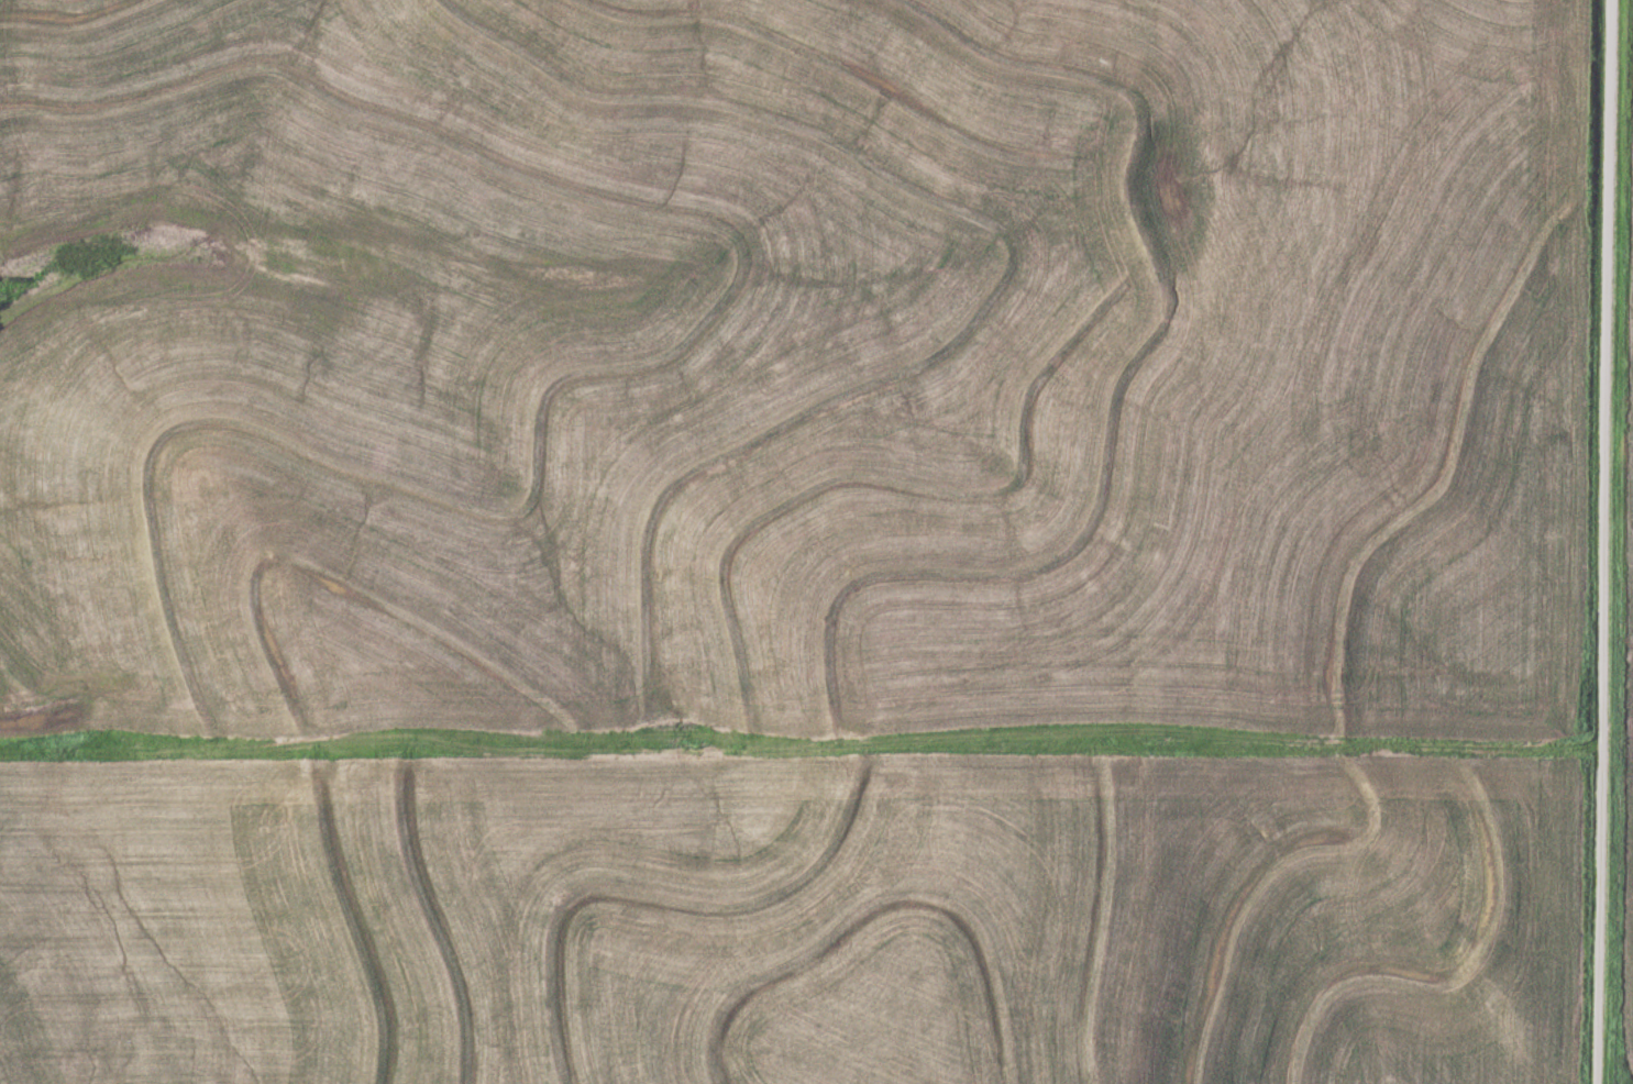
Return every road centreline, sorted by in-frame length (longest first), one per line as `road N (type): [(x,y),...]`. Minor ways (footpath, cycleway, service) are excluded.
road 1 (residential): [(1597,1083),(1608,0)]

